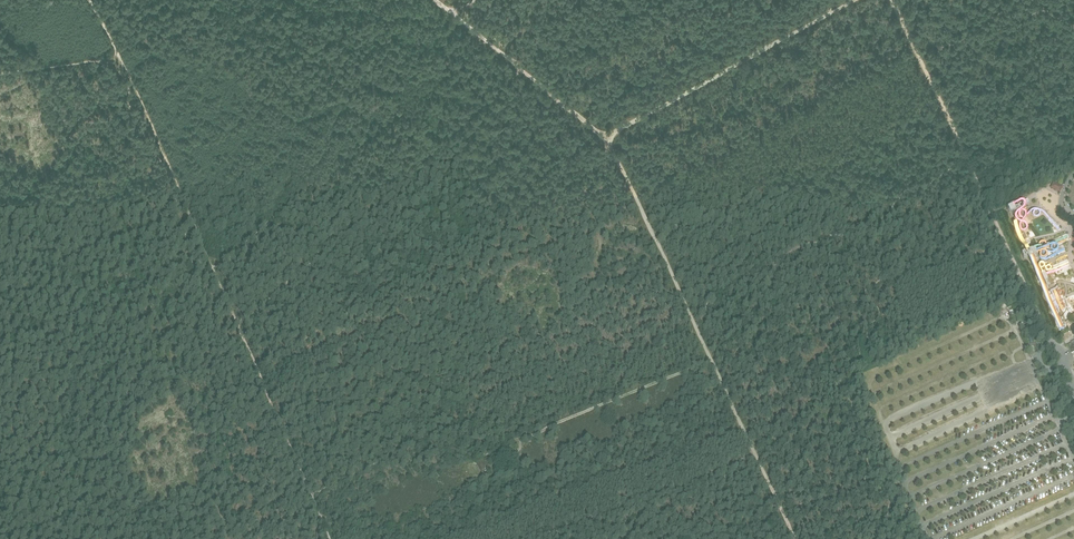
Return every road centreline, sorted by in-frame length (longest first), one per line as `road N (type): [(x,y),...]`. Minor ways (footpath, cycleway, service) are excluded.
road 1 (track): [(522,71),(615,156),(696,331)]
road 2 (track): [(121,58),(238,326)]
road 3 (track): [(855,0),(602,138)]
road 4 (track): [(710,359),(509,442),(507,450),(516,452),(521,440)]
road 5 (track): [(238,326),(330,538)]
road 6 (track): [(797,538),(696,331)]
road 7 (track): [(998,226),(1051,339)]

